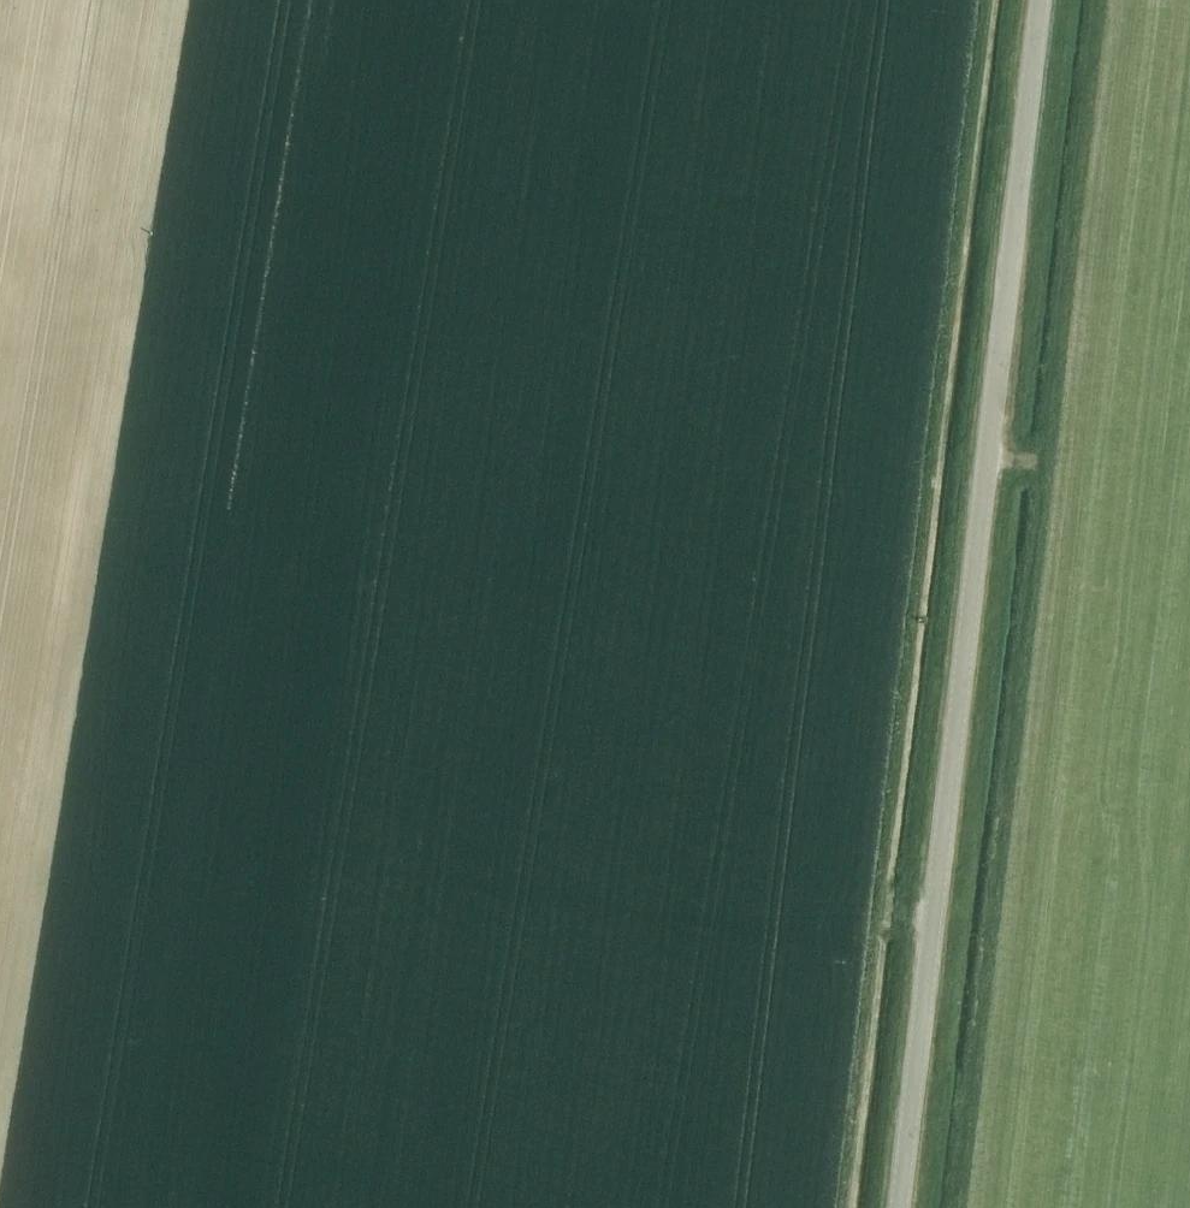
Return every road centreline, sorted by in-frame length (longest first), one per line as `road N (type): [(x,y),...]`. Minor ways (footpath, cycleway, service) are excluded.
road 1 (unclassified): [(898,1207),(1042,0)]
road 2 (track): [(0,1087),(170,0)]

